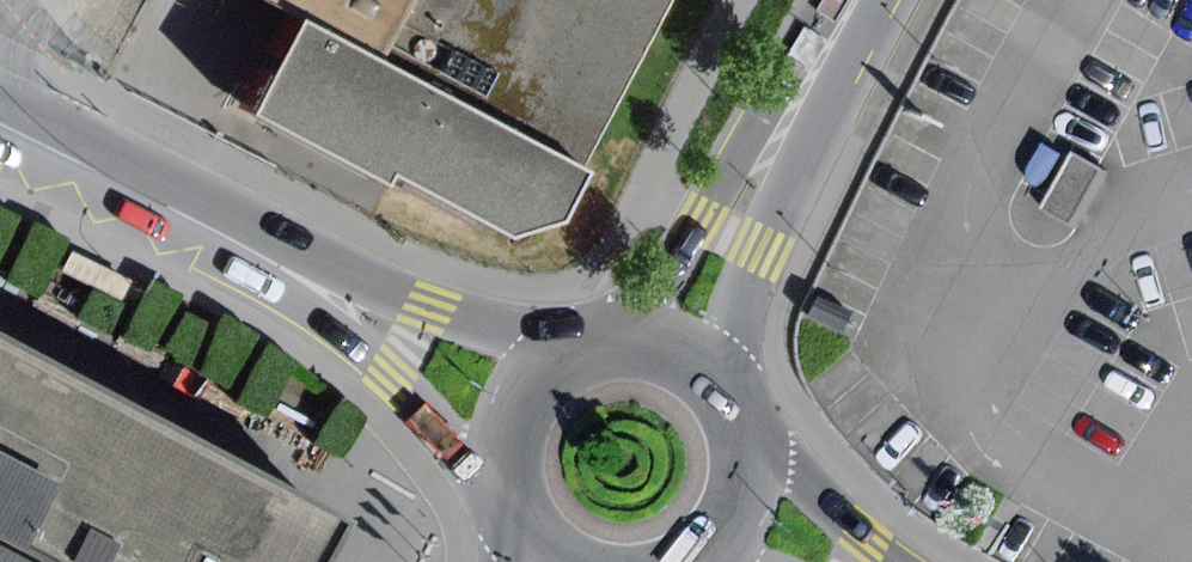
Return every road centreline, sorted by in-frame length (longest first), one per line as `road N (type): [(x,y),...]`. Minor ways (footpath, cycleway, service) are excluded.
road 1 (tertiary): [(0,123),(520,400)]
road 2 (secondary): [(855,0),(727,233),(673,350)]
road 3 (secondary): [(520,400),(506,438),(505,479),(518,517),(562,561)]
road 4 (secondary): [(738,505),(746,469),(729,398),(673,350)]
road 5 (secondary): [(673,350),(640,341),(571,353),(520,400)]

